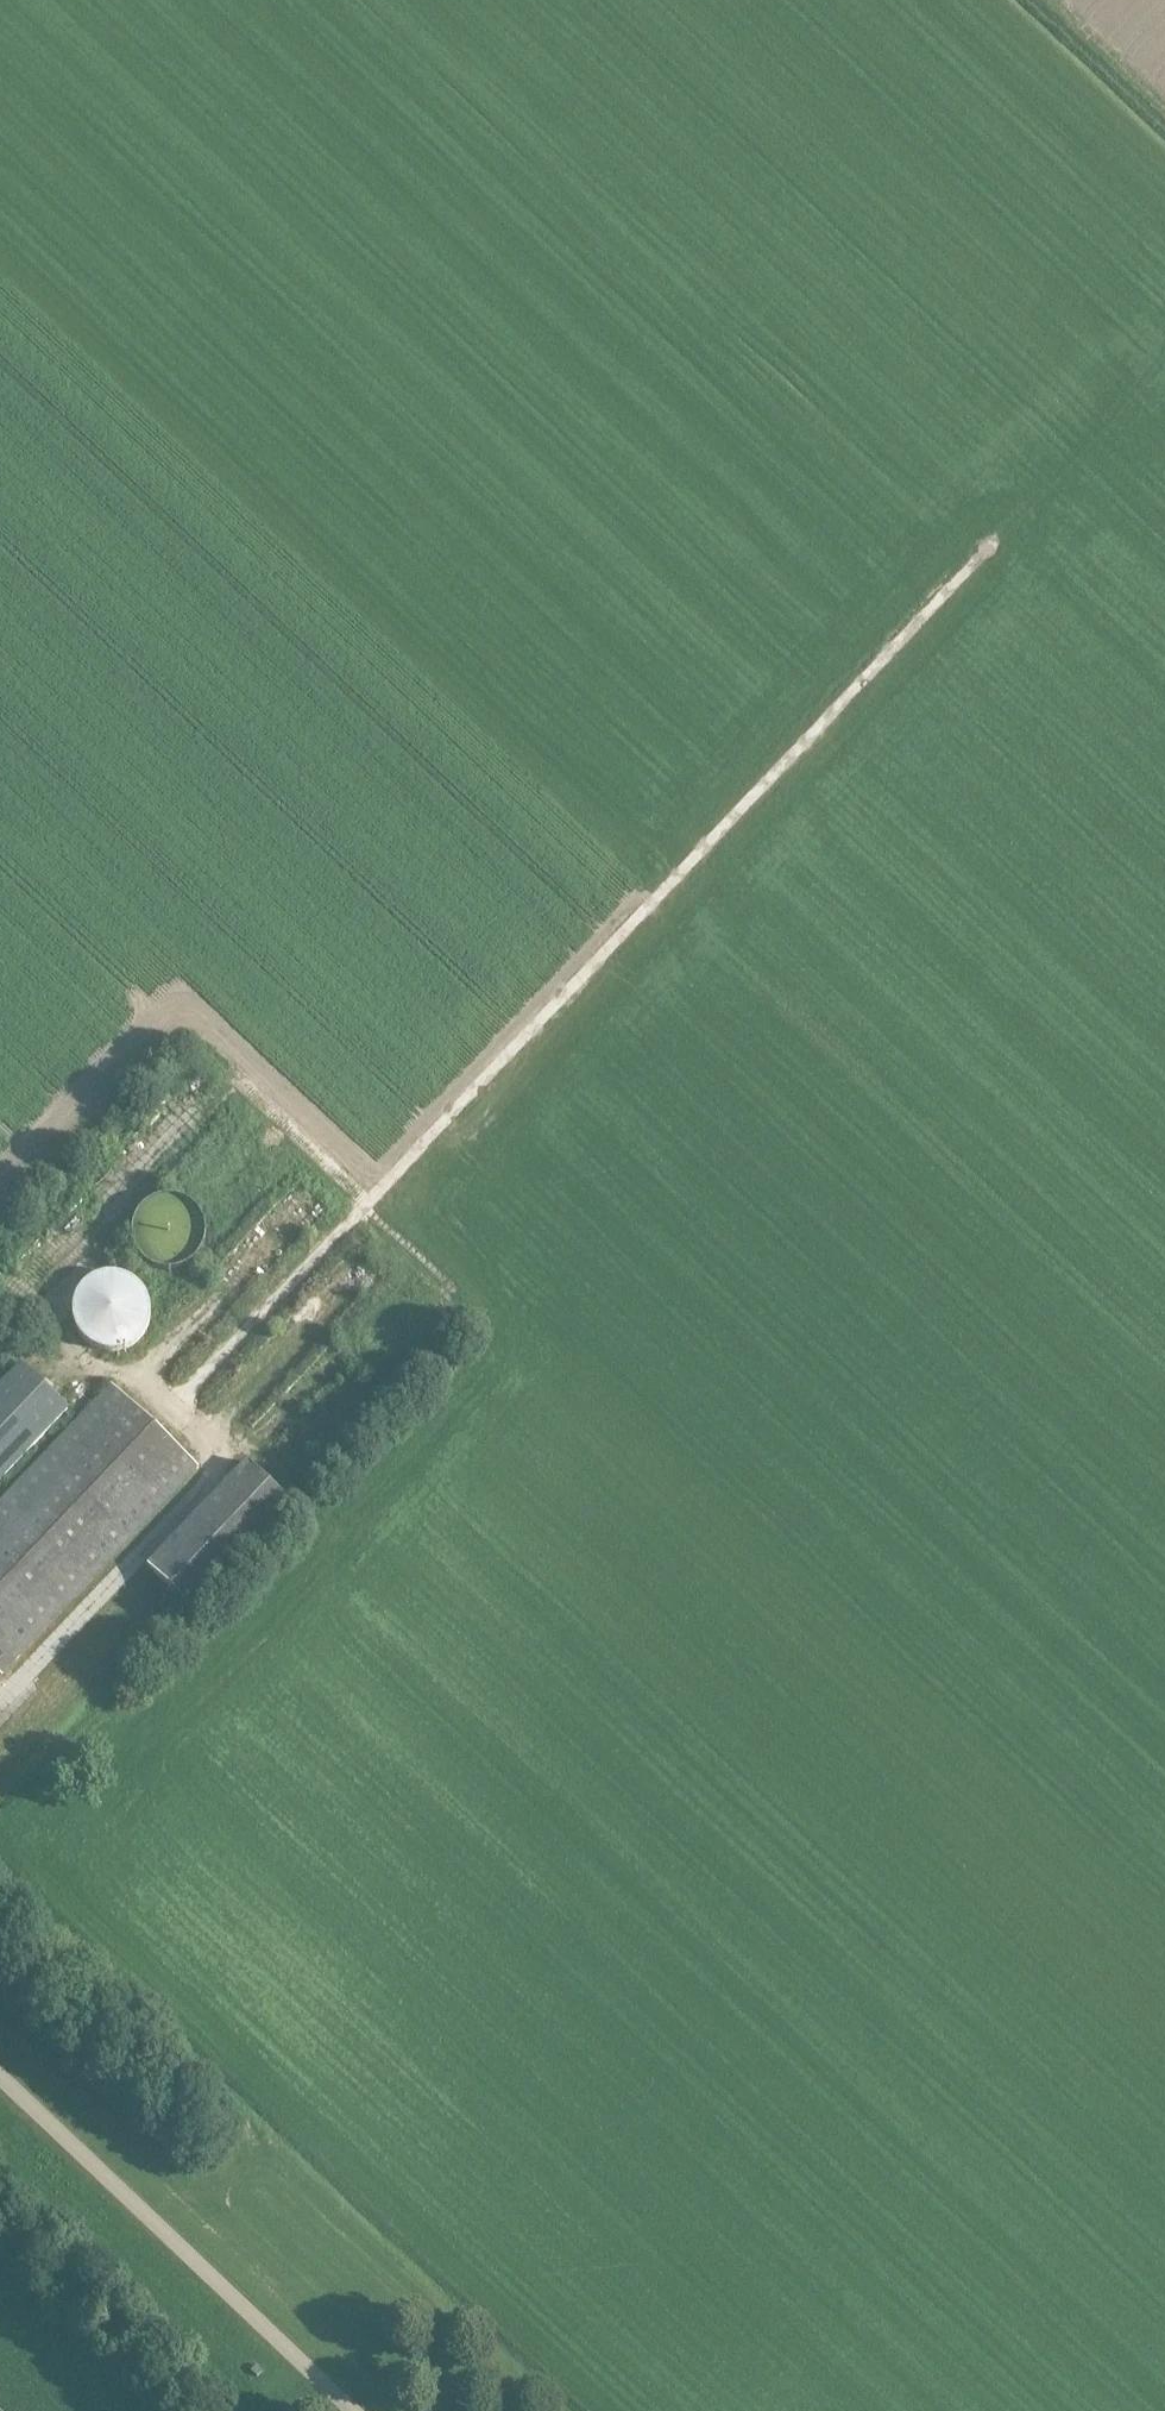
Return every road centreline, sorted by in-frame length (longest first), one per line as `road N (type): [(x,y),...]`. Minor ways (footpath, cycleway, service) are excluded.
road 1 (tertiary): [(351,2410),(0,2079)]

